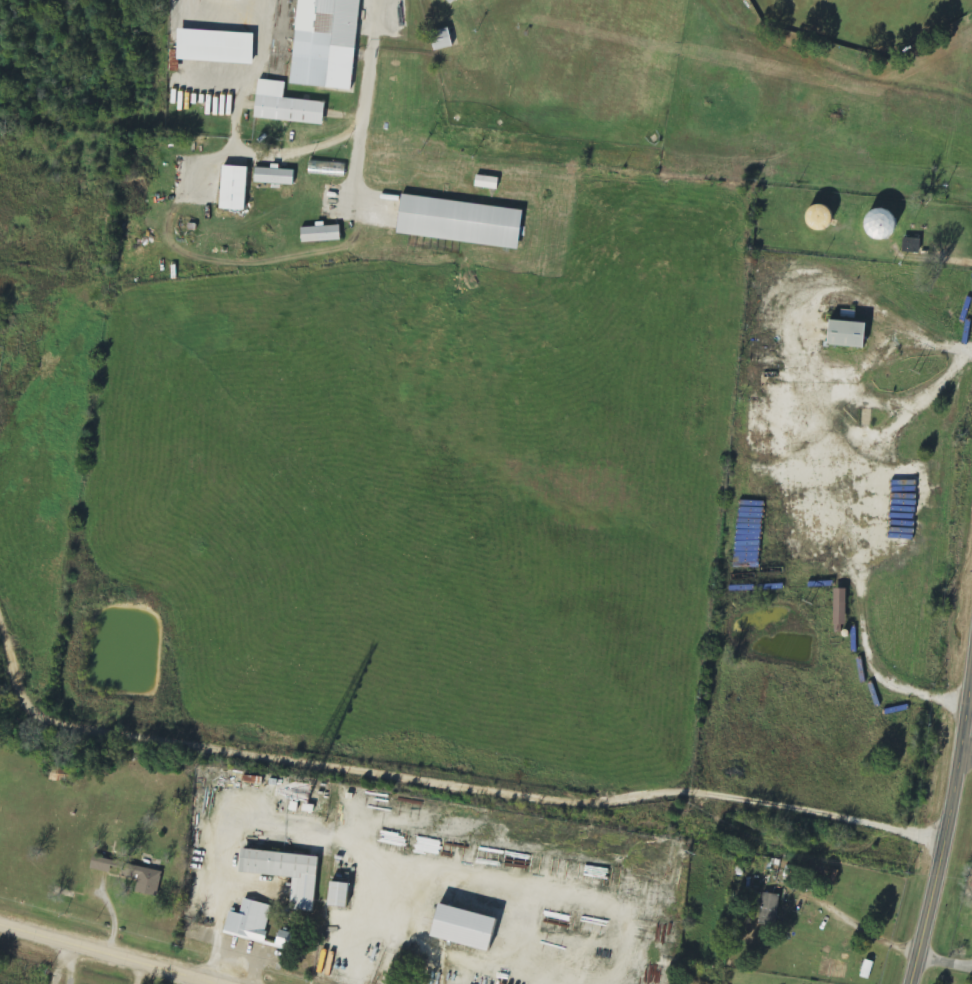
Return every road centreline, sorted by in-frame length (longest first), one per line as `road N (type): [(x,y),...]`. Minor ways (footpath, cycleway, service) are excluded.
road 1 (track): [(941,846),(0,725)]
road 2 (tertiary): [(908,983),(959,757),(971,651)]
road 3 (secondary): [(214,983),(0,926)]

